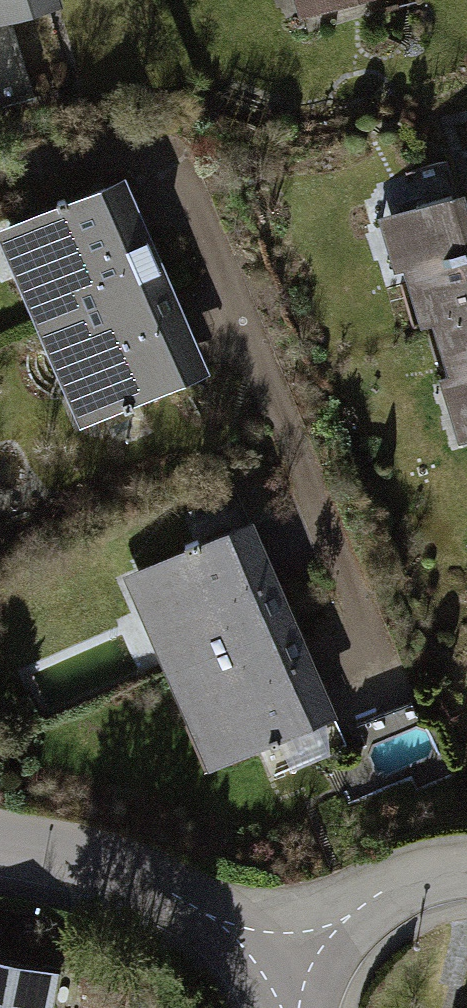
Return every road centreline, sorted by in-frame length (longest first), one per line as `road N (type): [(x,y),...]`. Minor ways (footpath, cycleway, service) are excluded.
road 1 (residential): [(266,986),(225,936),(140,880),(0,846)]
road 2 (residential): [(266,986),(321,930),(378,895),(466,868)]

